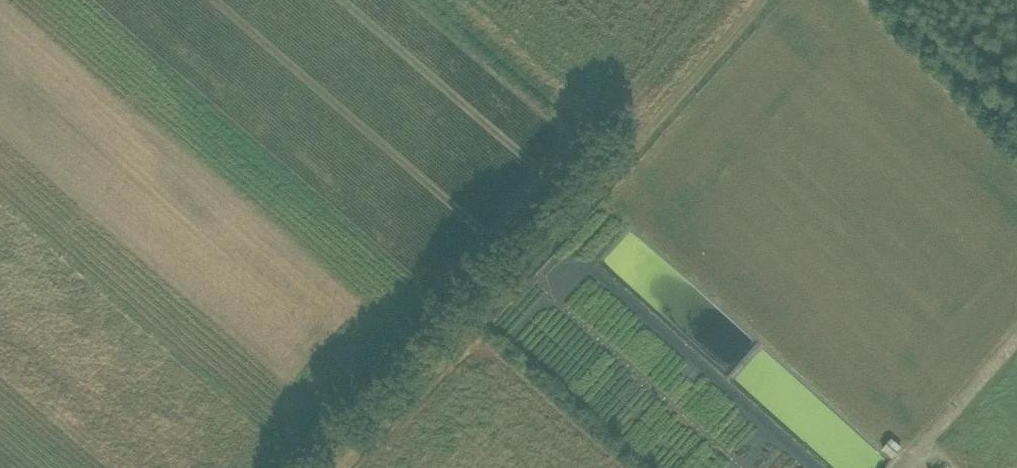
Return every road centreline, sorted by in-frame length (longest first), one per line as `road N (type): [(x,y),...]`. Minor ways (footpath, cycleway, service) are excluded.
road 1 (track): [(356,467),(455,361),(749,0)]

